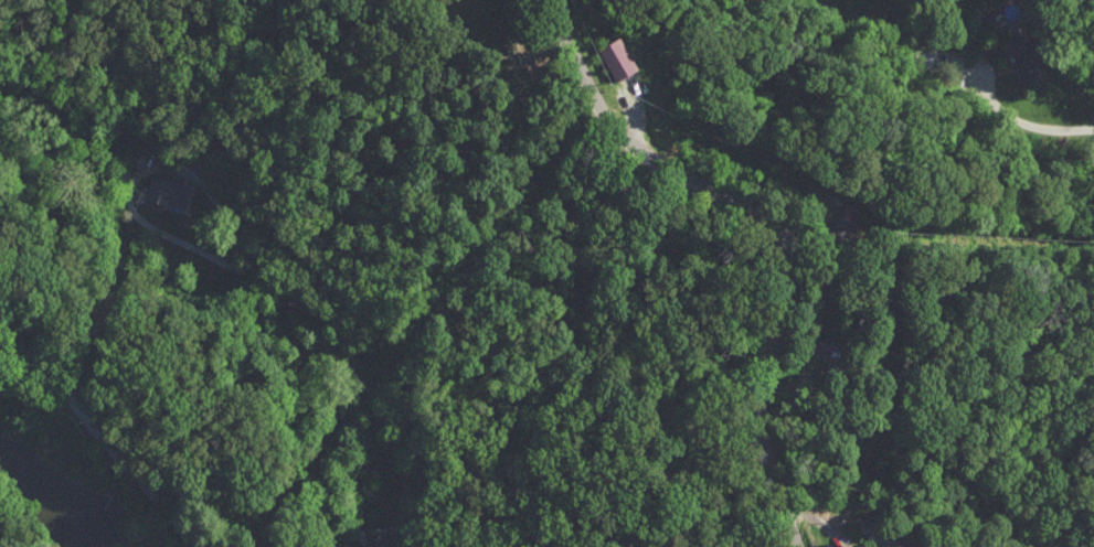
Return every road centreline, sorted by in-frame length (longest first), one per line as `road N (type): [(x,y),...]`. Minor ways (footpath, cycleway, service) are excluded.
road 1 (tertiary): [(789,258),(761,216),(629,147),(593,94),(551,0)]
road 2 (residential): [(198,546),(0,327)]
road 3 (tertiary): [(796,546),(763,439),(789,258)]

